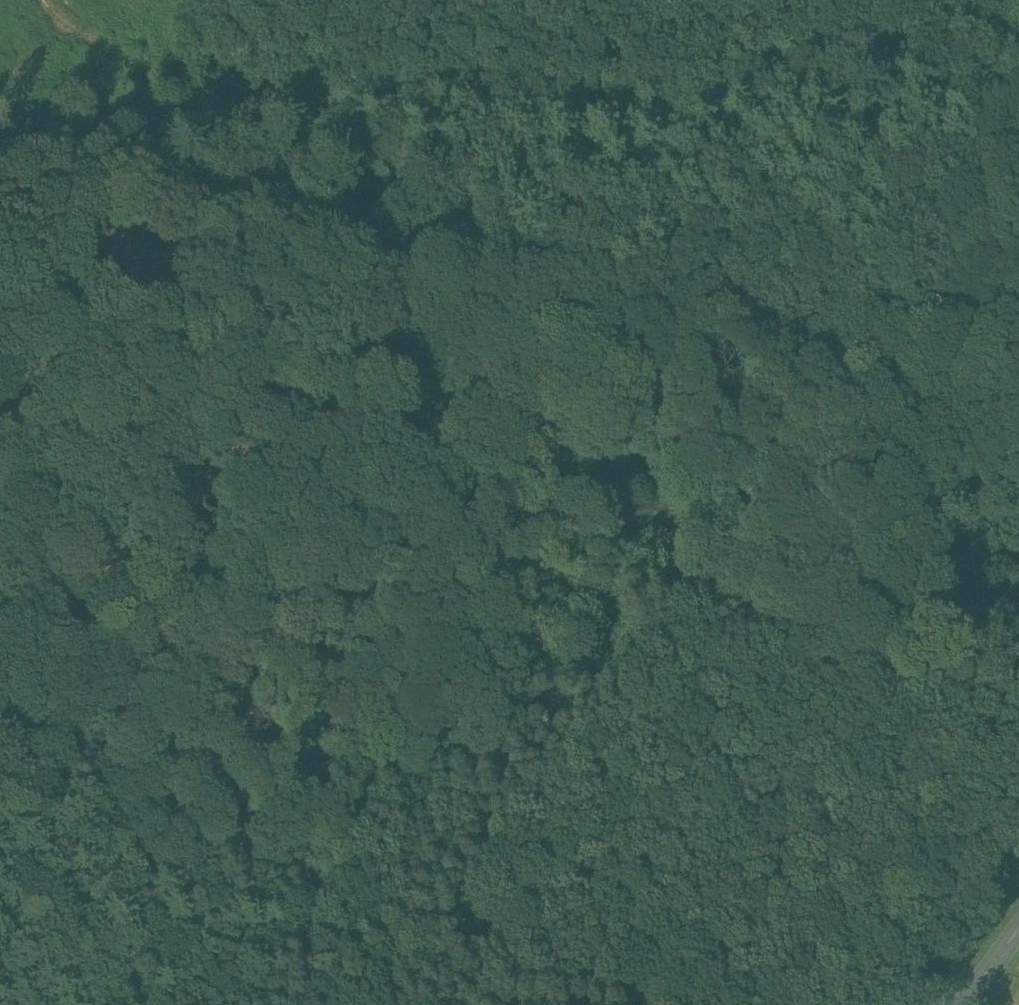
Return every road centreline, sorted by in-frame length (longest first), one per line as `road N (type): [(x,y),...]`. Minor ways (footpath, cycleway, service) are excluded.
road 1 (track): [(153,118),(655,96),(1018,51)]
road 2 (track): [(0,160),(63,129),(153,118)]

